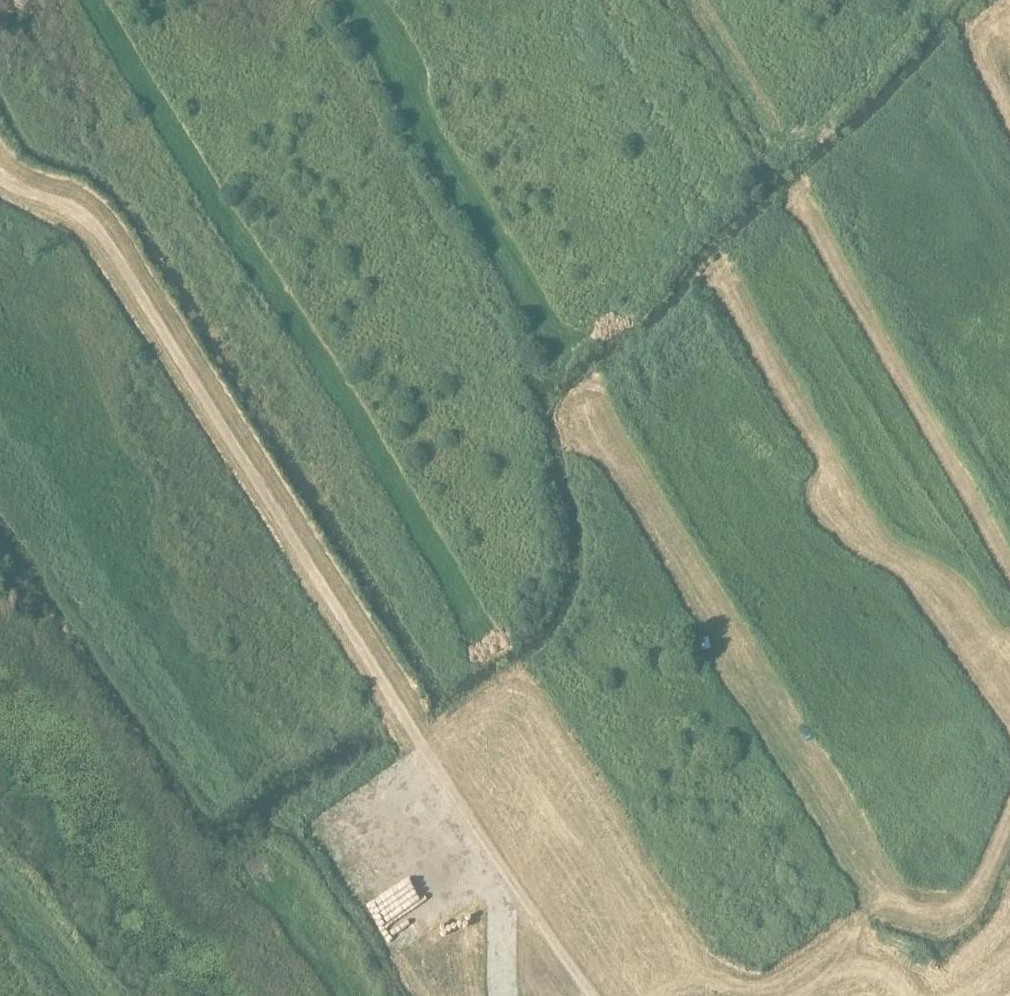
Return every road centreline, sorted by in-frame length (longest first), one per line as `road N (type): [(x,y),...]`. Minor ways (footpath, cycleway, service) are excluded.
road 1 (track): [(591,995),(427,754),(106,245),(80,216),(0,179)]
road 2 (track): [(504,873),(503,995)]

